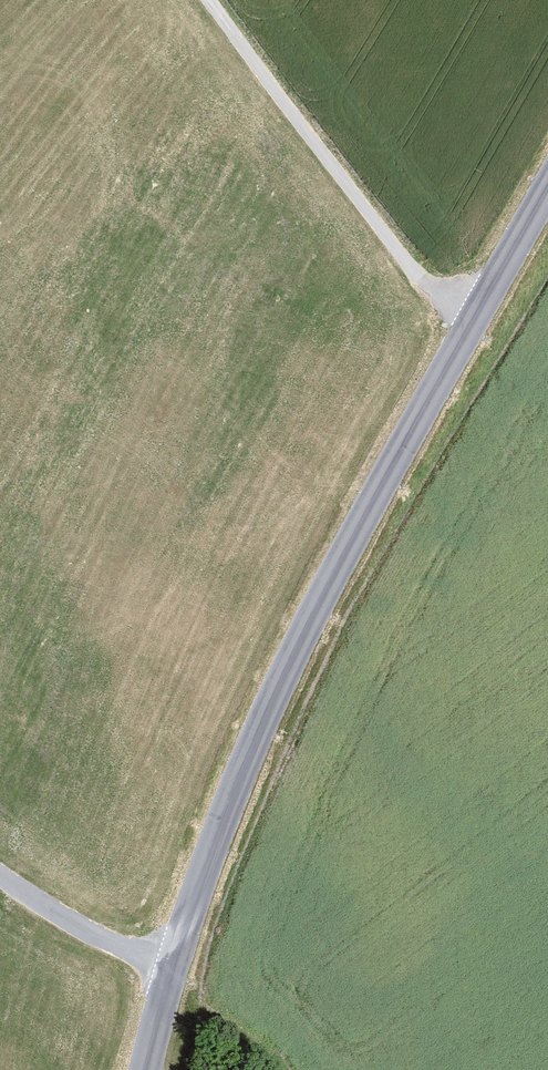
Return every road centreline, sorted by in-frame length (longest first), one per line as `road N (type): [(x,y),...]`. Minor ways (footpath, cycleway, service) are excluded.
road 1 (tertiary): [(476,313),(338,567),(251,751),(205,867),(146,1069)]
road 2 (unclassified): [(208,0),(418,276),(476,313)]
road 3 (track): [(0,874),(108,941),(173,969)]
road 4 (tertiary): [(547,187),(476,313)]

